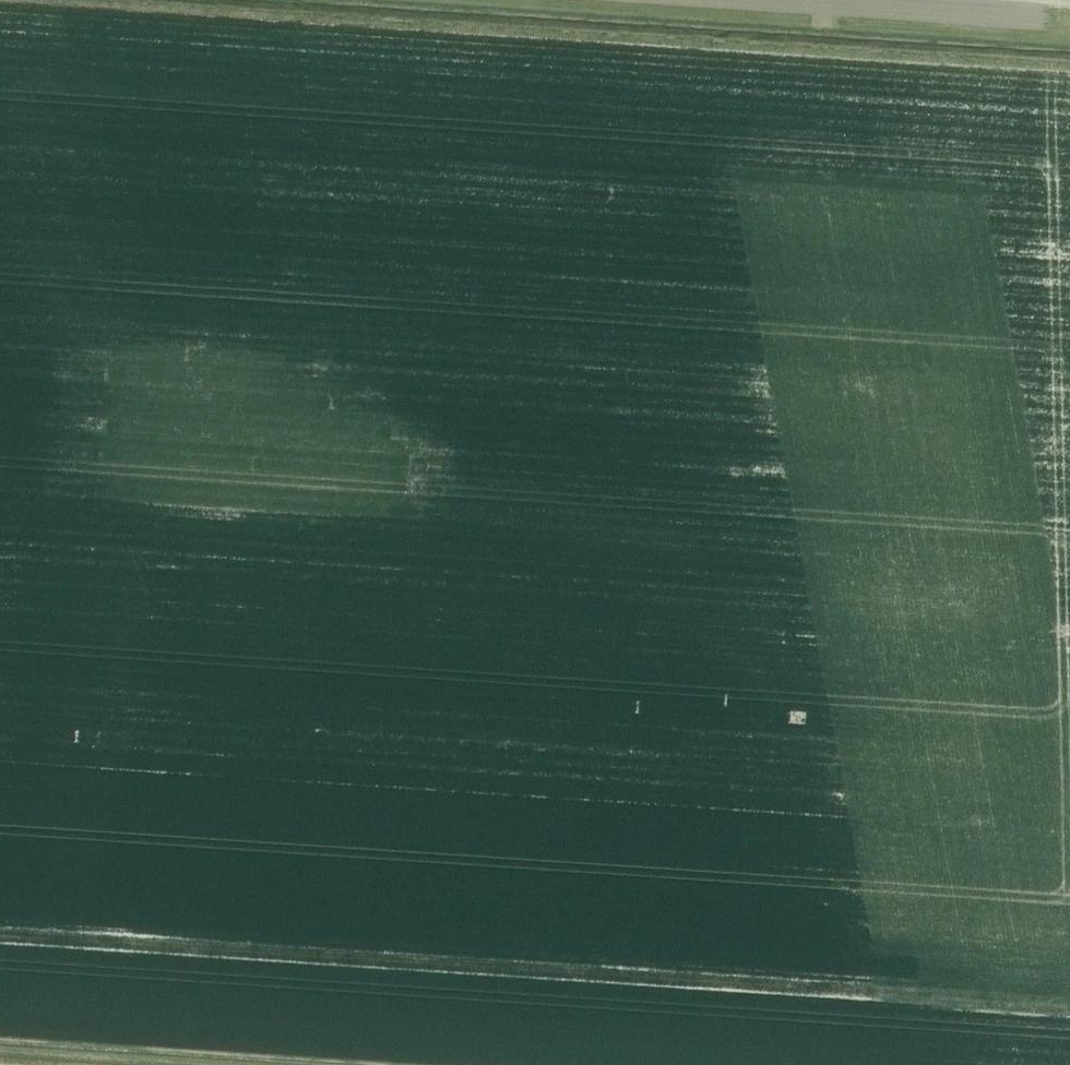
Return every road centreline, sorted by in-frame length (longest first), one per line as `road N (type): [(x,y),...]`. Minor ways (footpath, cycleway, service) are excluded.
road 1 (track): [(1069,1002),(0,932)]

